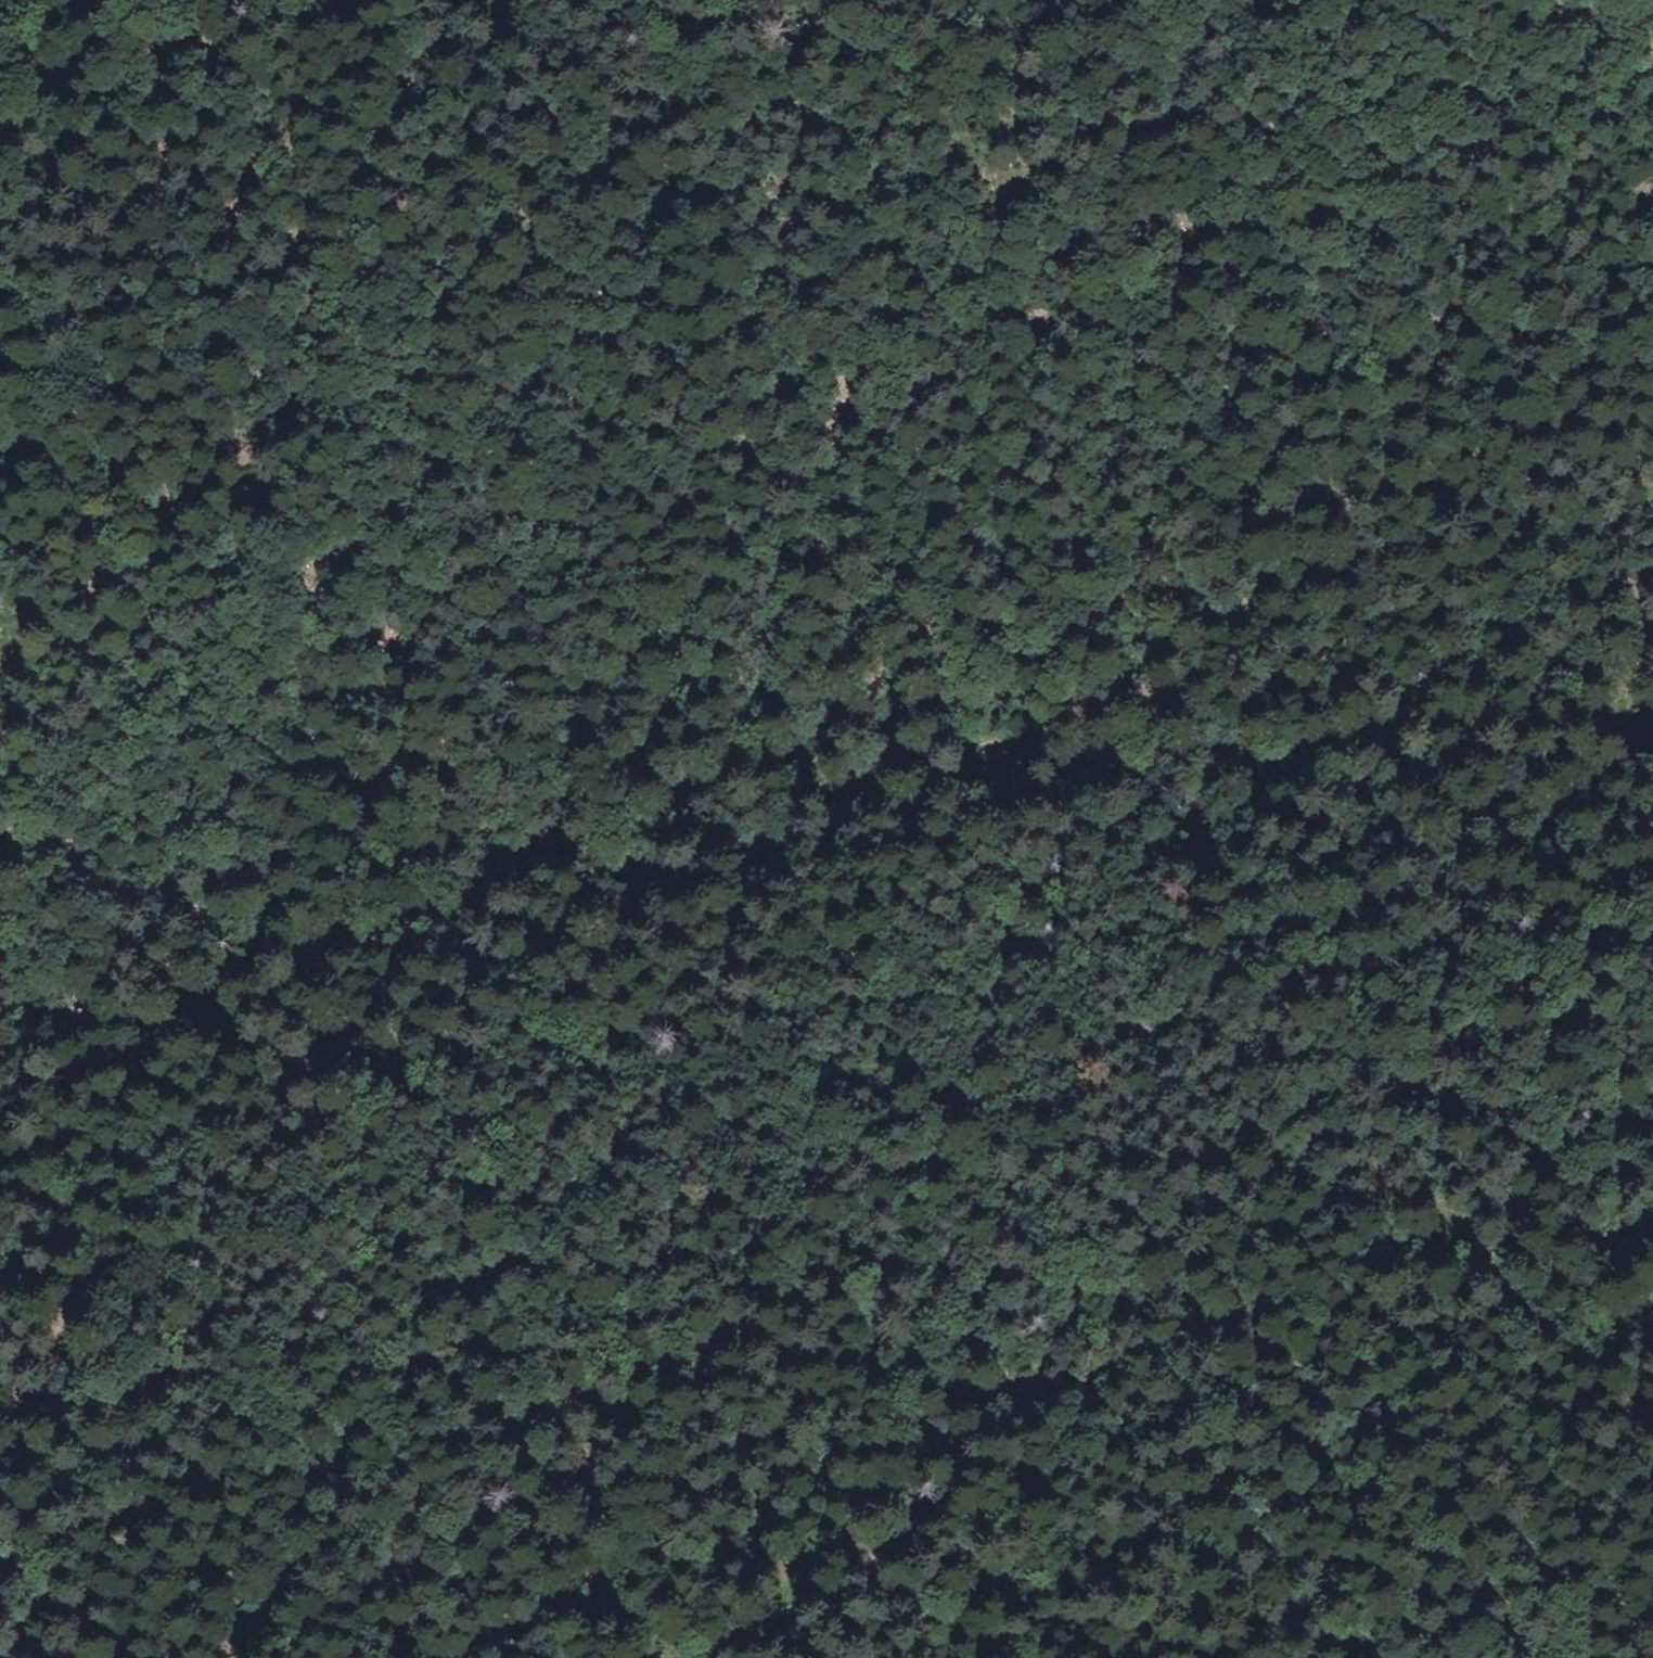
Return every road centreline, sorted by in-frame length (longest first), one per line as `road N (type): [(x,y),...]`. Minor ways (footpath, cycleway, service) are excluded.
road 1 (track): [(0,1103),(704,798),(898,761),(1626,713),(1652,704)]
road 2 (track): [(414,0),(0,106)]

